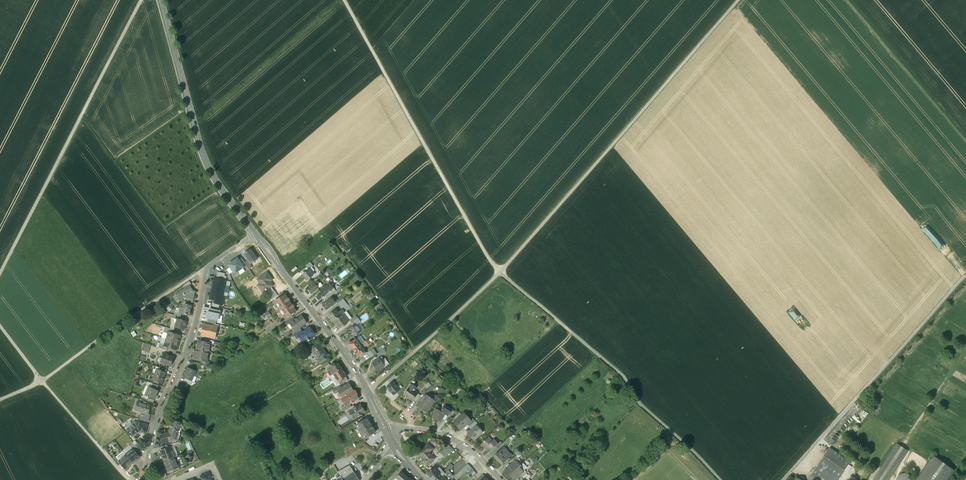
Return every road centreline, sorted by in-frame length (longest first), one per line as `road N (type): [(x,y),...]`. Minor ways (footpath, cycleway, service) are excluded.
road 1 (track): [(347,0),(499,273),(621,375),(640,405),(719,479)]
road 2 (track): [(368,392),(499,273),(739,0)]
road 3 (track): [(0,274),(142,0)]
road 4 (residential): [(255,233),(206,267),(186,353),(153,431),(147,479)]
road 5 (track): [(965,276),(783,479)]
road 6 (tertiary): [(255,233),(202,153),(160,0)]
road 7 (track): [(206,267),(42,382),(0,400)]
road 8 (tertiary): [(389,434),(350,362),(255,233)]
road 9 (track): [(129,479),(0,327)]
road 10 (track): [(848,0),(965,138)]
road 11 (residential): [(500,479),(448,438),(406,428),(389,434)]

